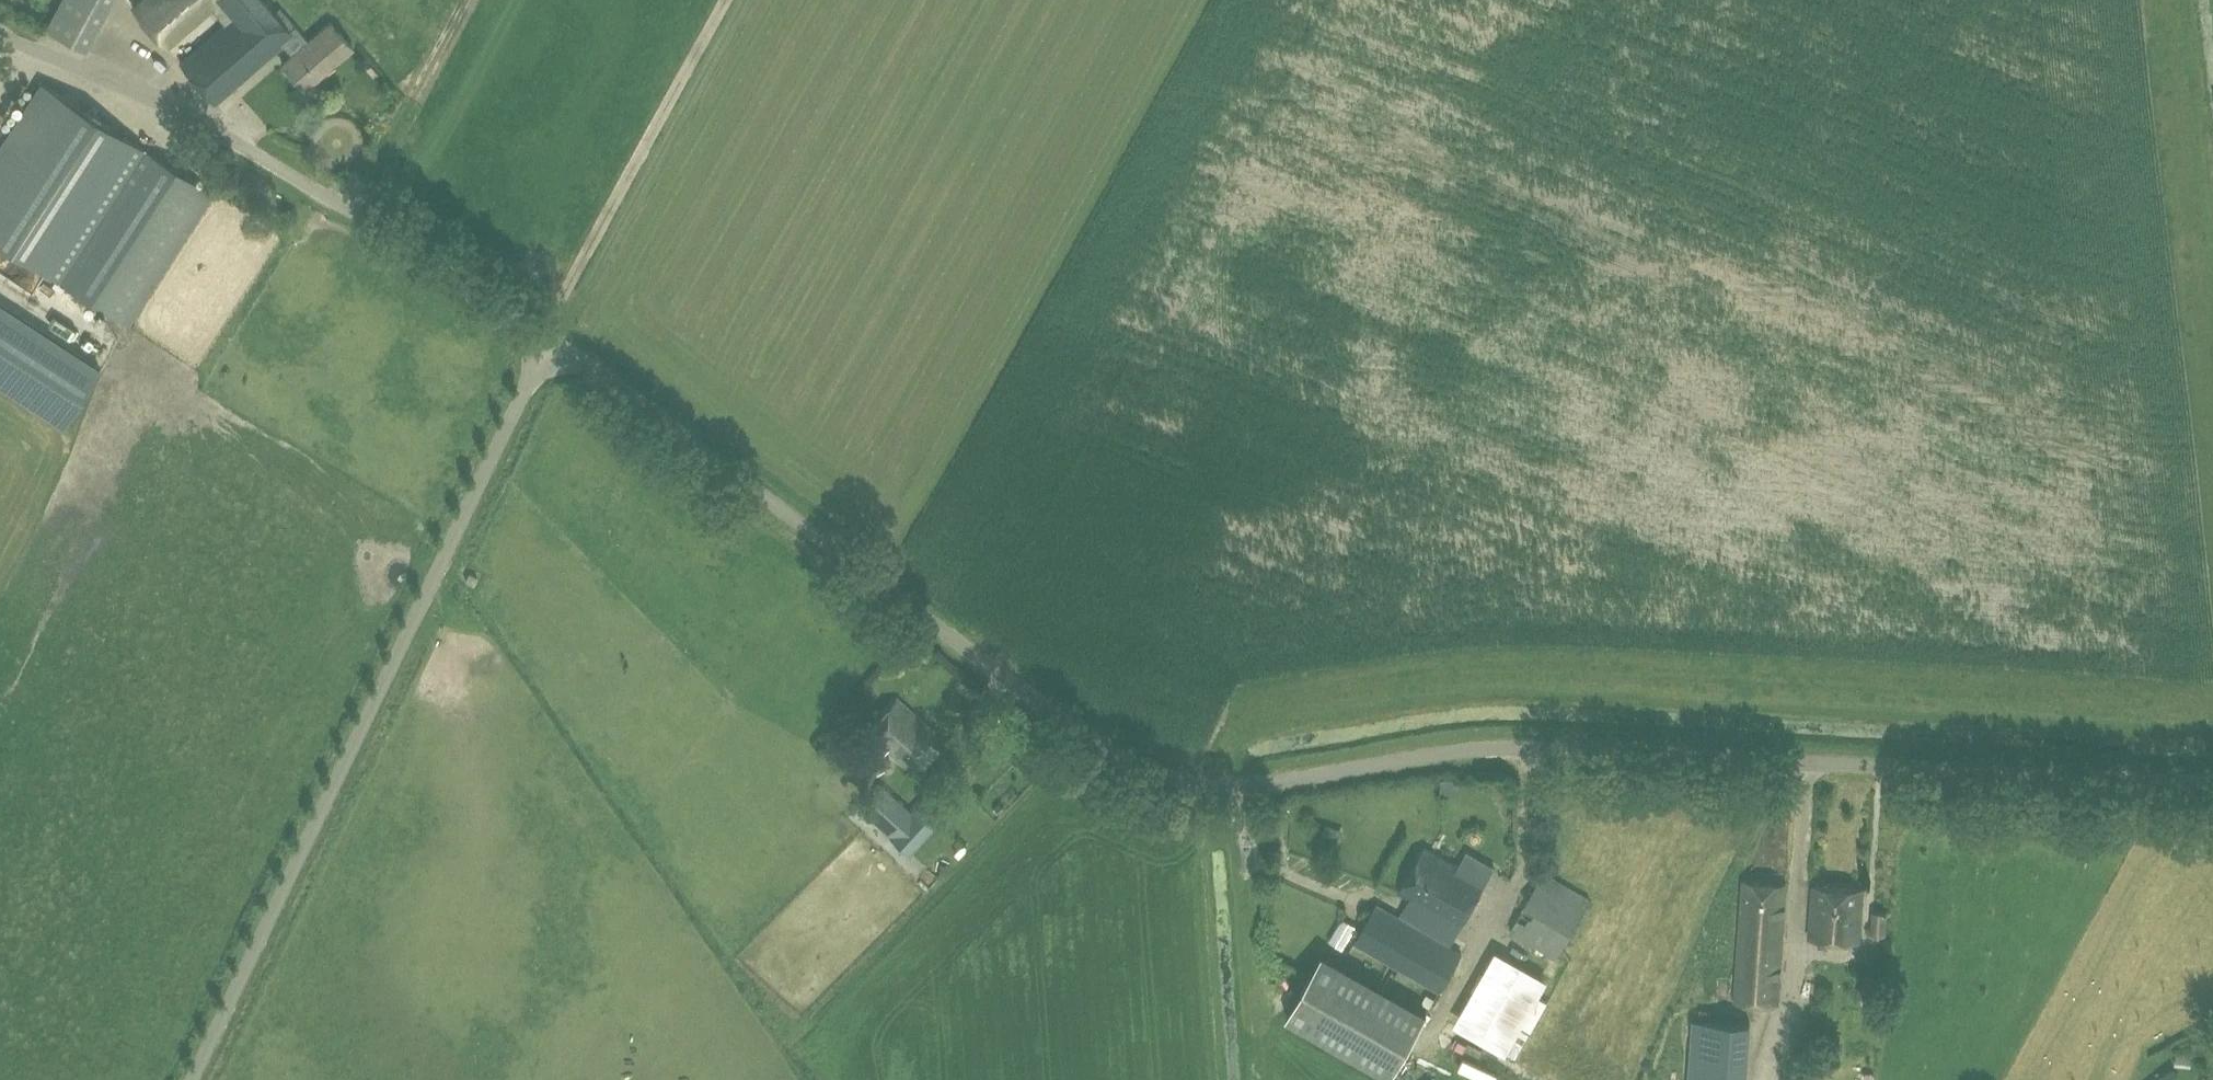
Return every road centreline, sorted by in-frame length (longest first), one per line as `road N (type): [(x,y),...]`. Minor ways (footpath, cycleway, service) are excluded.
road 1 (unclassified): [(2212,780),(1528,748),(1468,750),(1280,781),(1182,781),(1116,755),(549,344)]
road 2 (unclassified): [(197,1079),(549,344)]
road 3 (unclassified): [(549,344),(252,153),(0,43)]

